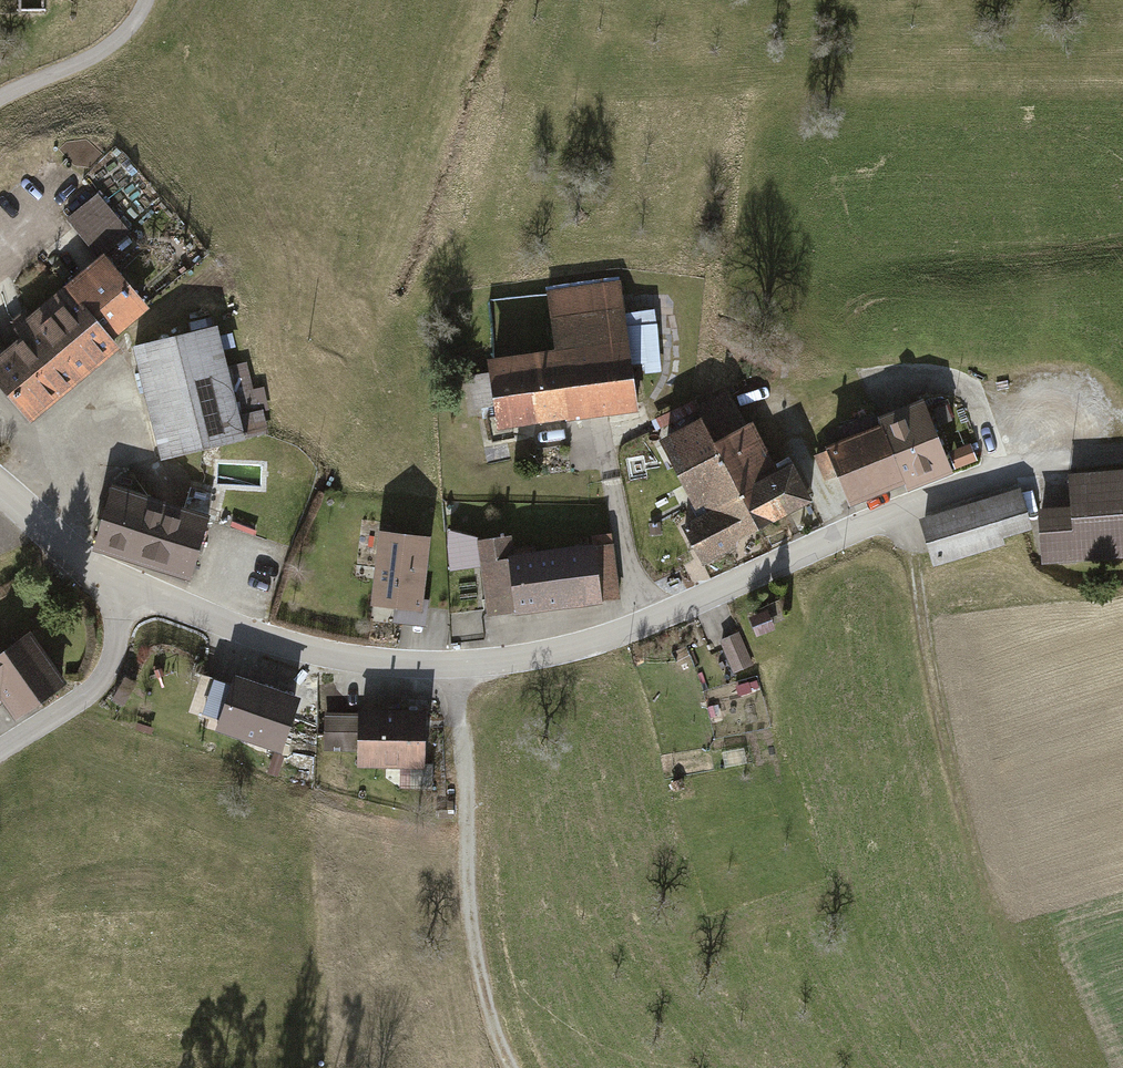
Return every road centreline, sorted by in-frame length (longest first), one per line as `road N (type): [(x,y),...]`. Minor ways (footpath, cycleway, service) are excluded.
road 1 (residential): [(120,592),(332,656),(458,665),(624,630),(999,473),(1122,451)]
road 2 (track): [(458,665),(466,921),(490,1020),(515,1067)]
road 3 (residential): [(120,592),(102,681),(0,754)]
road 4 (track): [(887,523),(915,567),(938,722)]
road 5 (residential): [(0,492),(120,592)]

